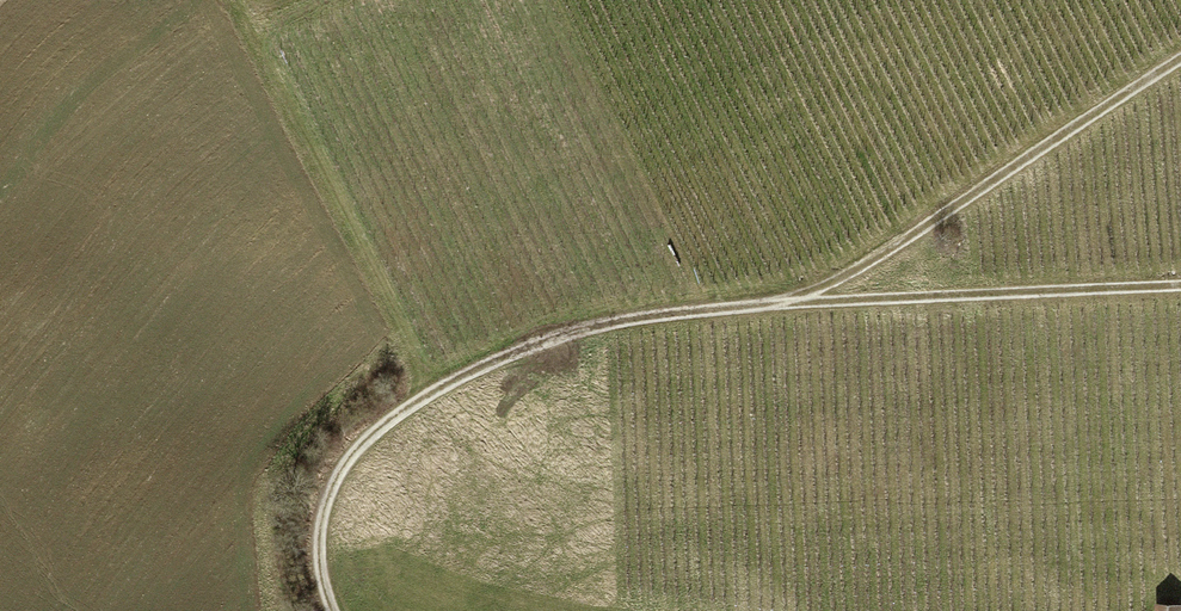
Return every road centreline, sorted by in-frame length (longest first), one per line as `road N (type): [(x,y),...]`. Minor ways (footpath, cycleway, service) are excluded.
road 1 (track): [(333,610),(319,544),(334,483),(352,455),(386,421),(496,359),(641,318),(776,303),(1180,286)]
road 2 (track): [(776,303),(878,257),(1180,58)]
road 3 (track): [(435,390),(235,0)]

